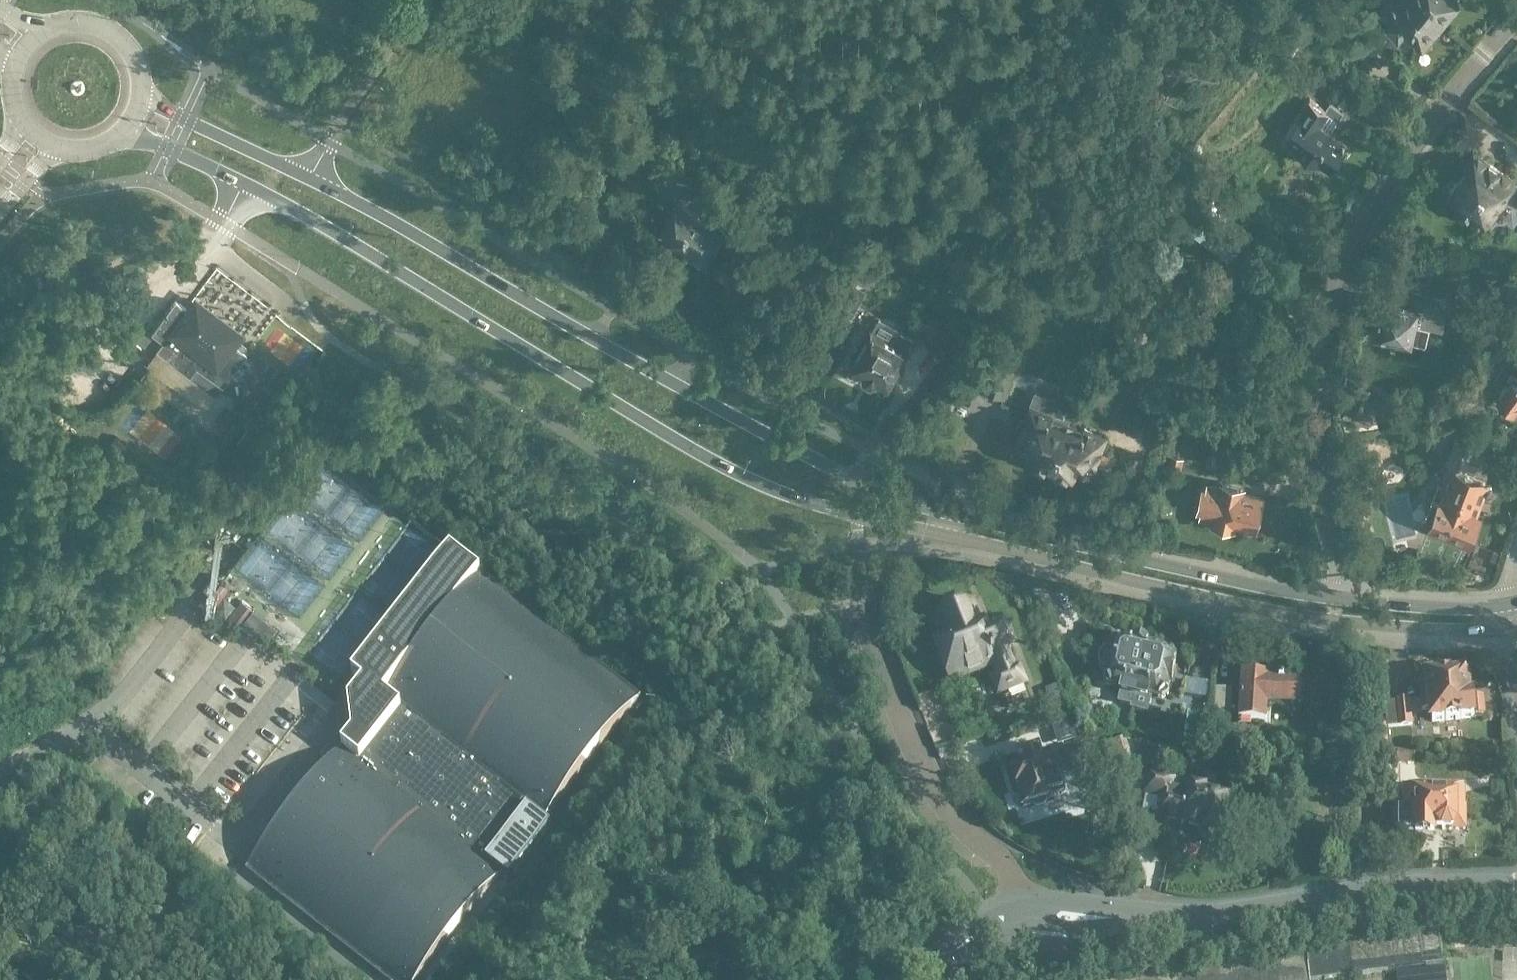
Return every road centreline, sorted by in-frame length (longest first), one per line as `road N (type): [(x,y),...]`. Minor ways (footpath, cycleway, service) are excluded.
road 1 (primary): [(116,139),(166,147),(246,184),(709,459),(820,507),(1332,619),(1461,630),(1516,624)]
road 2 (primary): [(1334,600),(1248,588),(859,482),(142,89)]
road 3 (residential): [(1334,600),(1335,543),(1318,426),(1336,265),(1454,99),(1516,32)]
road 4 (residential): [(1031,916),(1230,914),(1516,881)]
road 5 (residential): [(1031,916),(1009,870),(915,768),(864,607)]
road 6 (primary): [(1516,605),(1465,611),(1334,600)]
road 7 (unclassified): [(880,979),(1031,916)]
road 8 (primary): [(142,89),(132,51),(106,28),(79,21),(46,29)]

